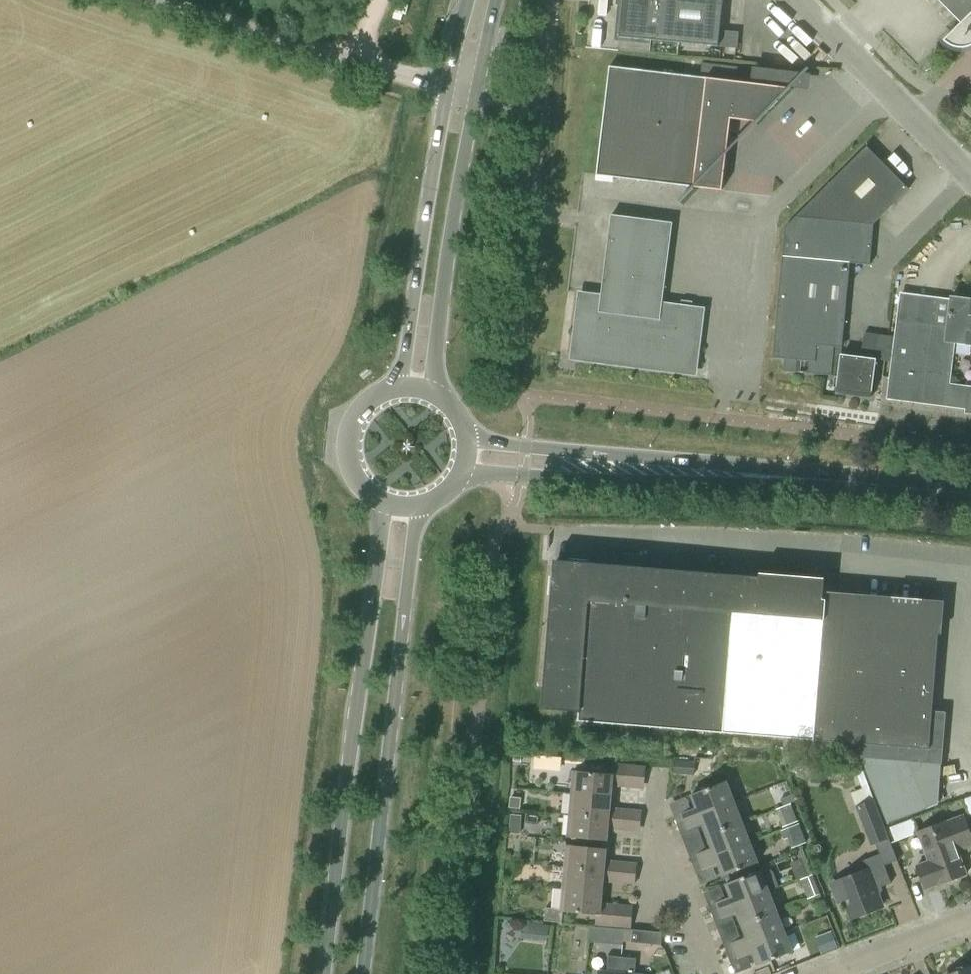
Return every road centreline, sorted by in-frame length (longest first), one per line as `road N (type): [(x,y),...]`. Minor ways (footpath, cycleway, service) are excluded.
road 1 (primary): [(384,504),(326,973)]
road 2 (primary): [(367,973),(421,508)]
road 3 (residential): [(515,344),(549,0)]
road 4 (unclassified): [(460,95),(153,0)]
road 5 (primary): [(460,95),(442,111),(399,387)]
road 6 (primary): [(434,392),(472,112),(460,95)]
road 7 (tertiary): [(970,497),(688,472)]
road 8 (unclassified): [(970,175),(799,0)]
road 9 (tertiary): [(461,478),(688,472)]
road 10 (tertiary): [(688,472),(469,438)]
road 11 (residential): [(712,973),(658,831),(659,777)]
road 12 (primary): [(399,387),(364,405),(348,440),(355,478),(384,504)]
road 13 (residential): [(841,973),(970,925)]

